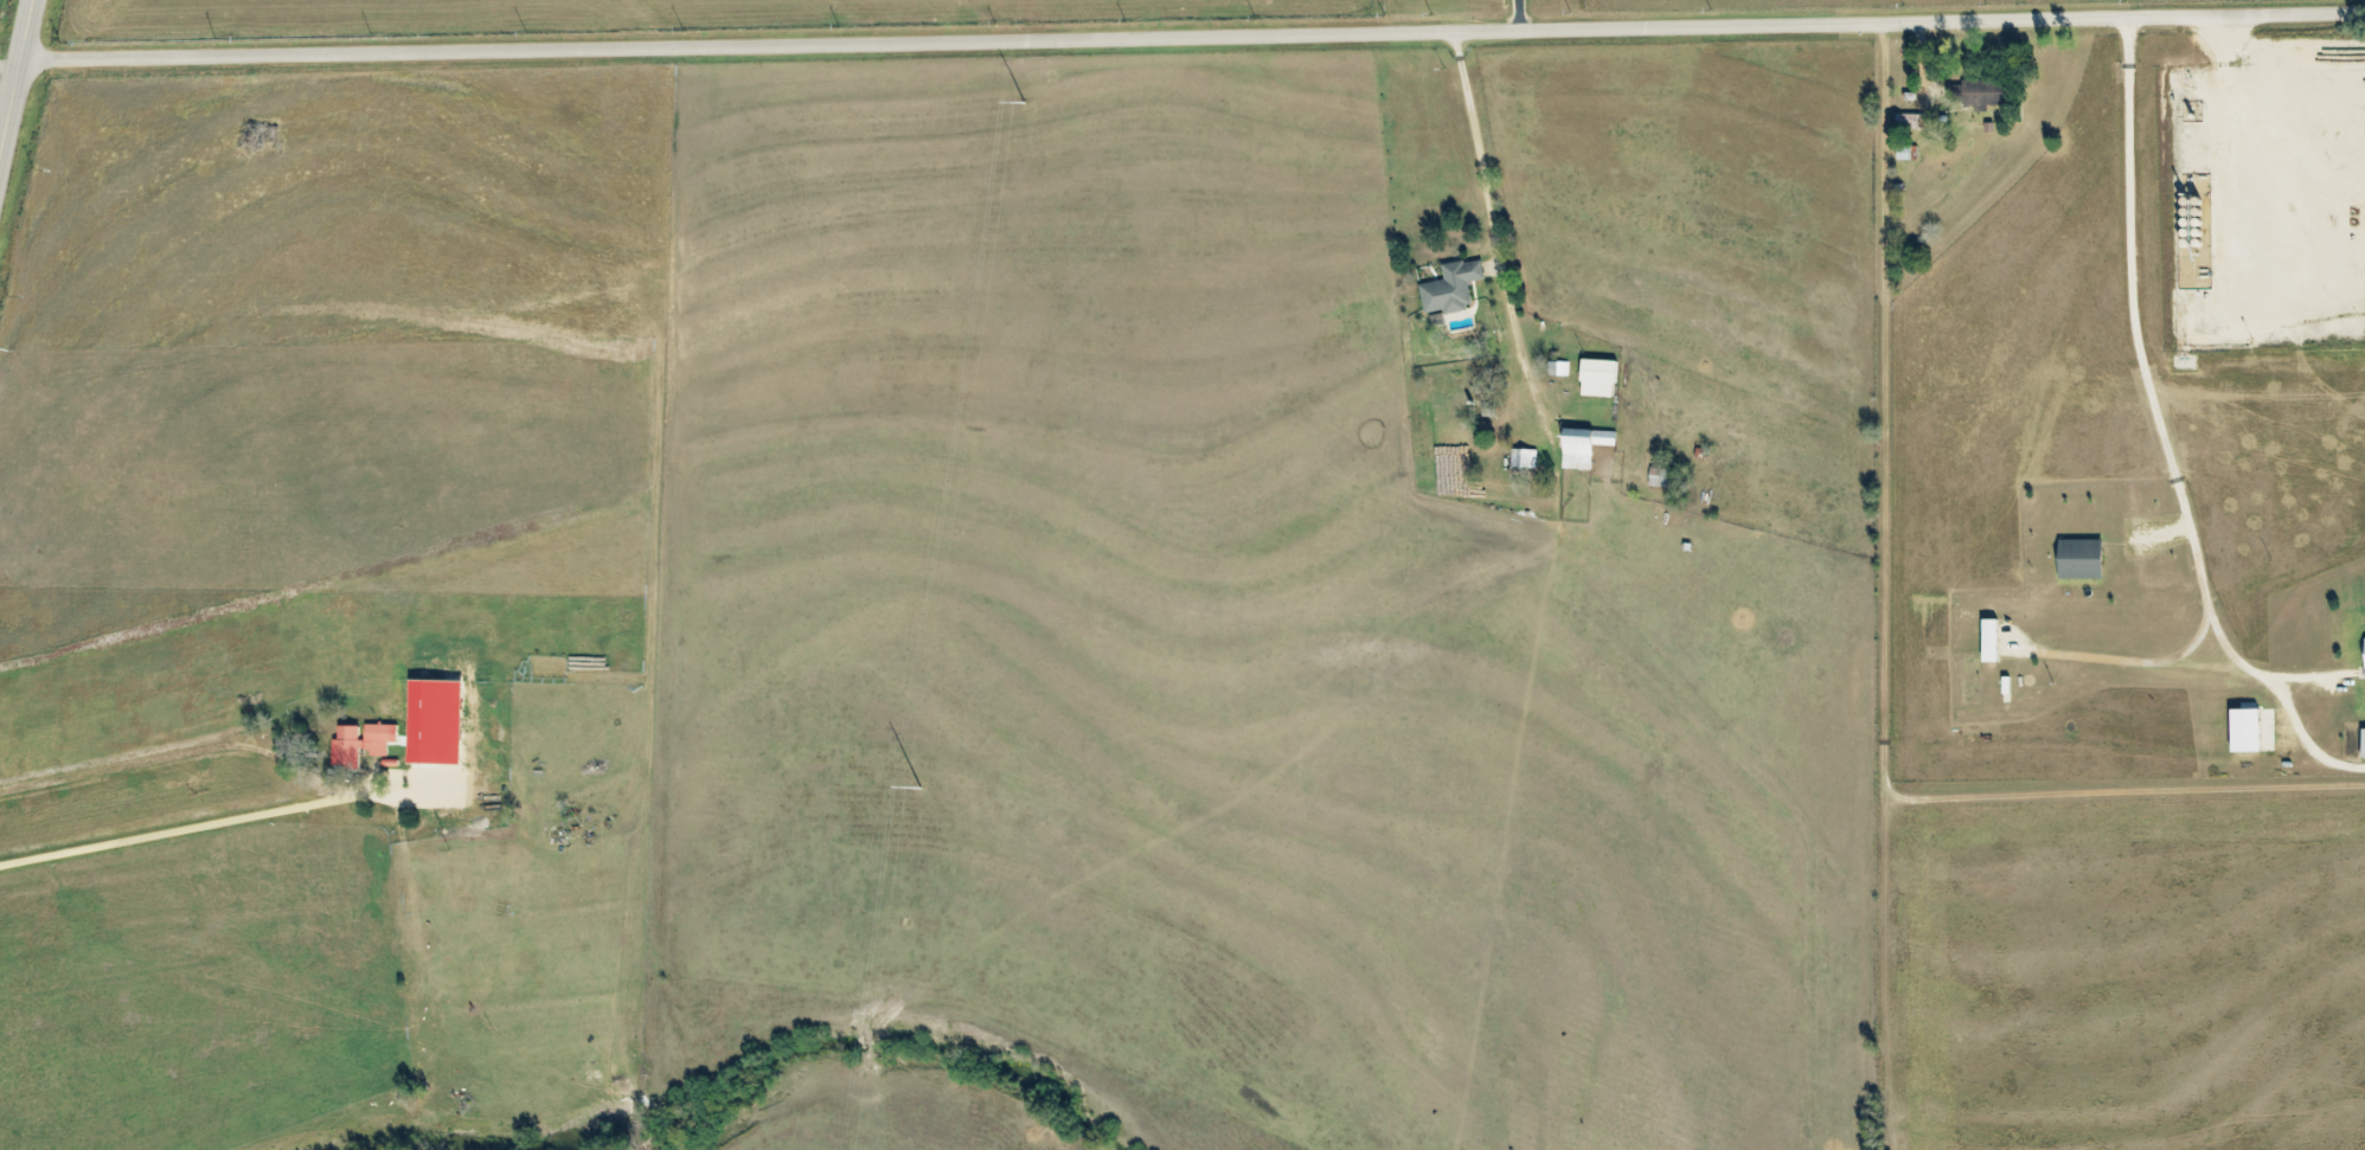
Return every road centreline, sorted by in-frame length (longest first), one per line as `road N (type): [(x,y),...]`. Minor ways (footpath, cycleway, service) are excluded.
road 1 (residential): [(25,57),(2364,10)]
road 2 (residential): [(0,866),(315,805)]
road 3 (primary): [(0,162),(37,0)]

